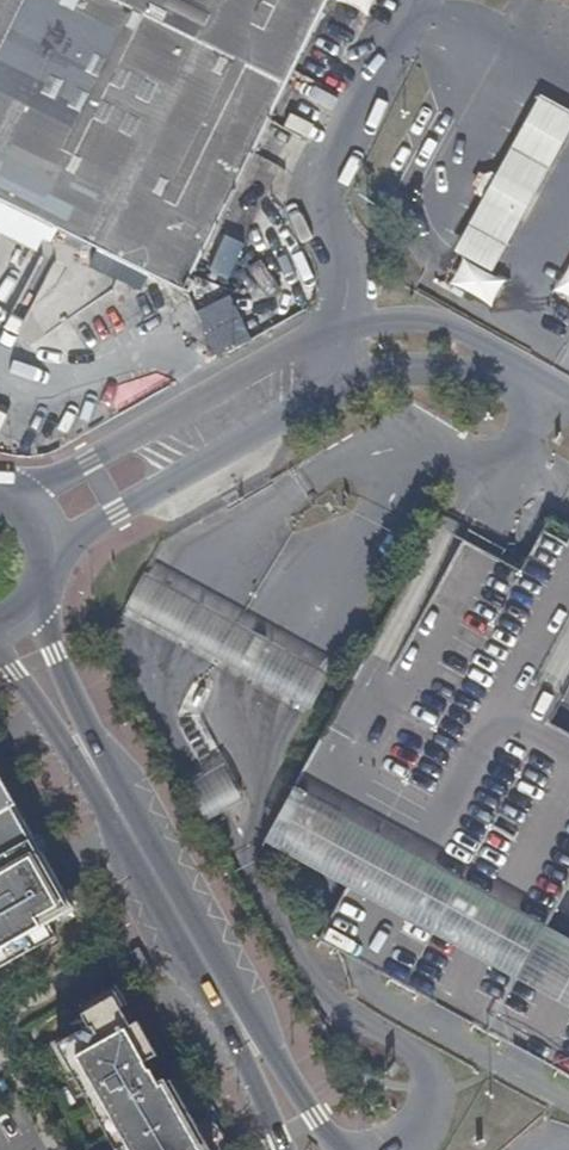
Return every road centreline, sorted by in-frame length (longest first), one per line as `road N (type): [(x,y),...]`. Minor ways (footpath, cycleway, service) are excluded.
road 1 (tertiary): [(306,1149),(15,622)]
road 2 (tertiary): [(15,622),(44,591),(51,549),(36,513),(0,487)]

